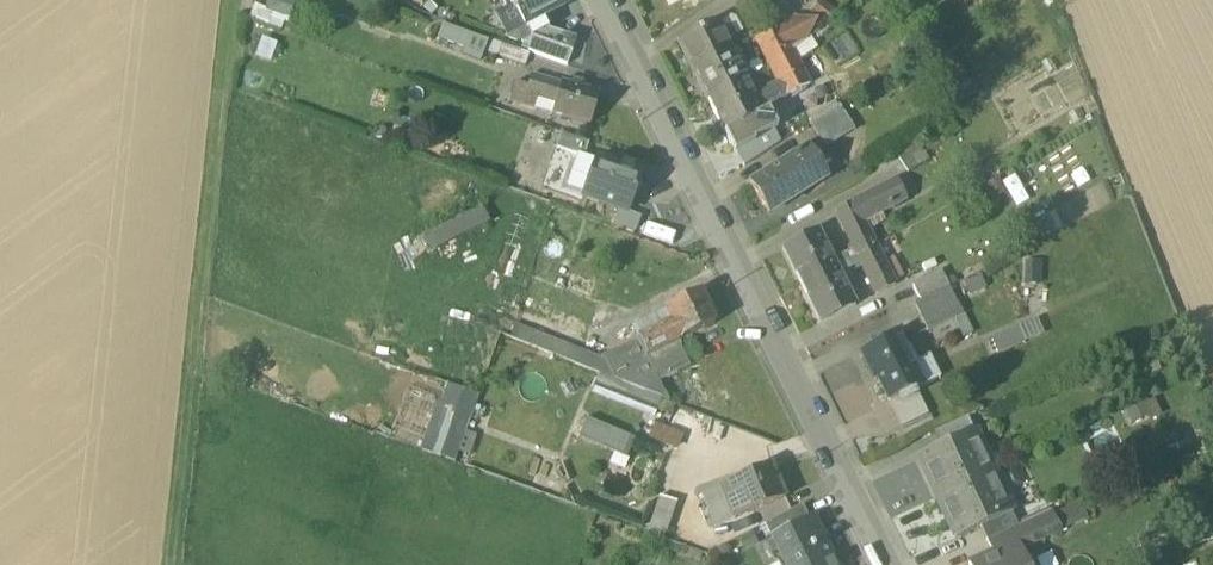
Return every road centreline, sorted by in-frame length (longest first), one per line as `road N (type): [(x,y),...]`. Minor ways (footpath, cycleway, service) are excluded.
road 1 (residential): [(606,0),(888,564)]
road 2 (track): [(230,0),(195,316)]
road 3 (track): [(168,564),(195,316)]

